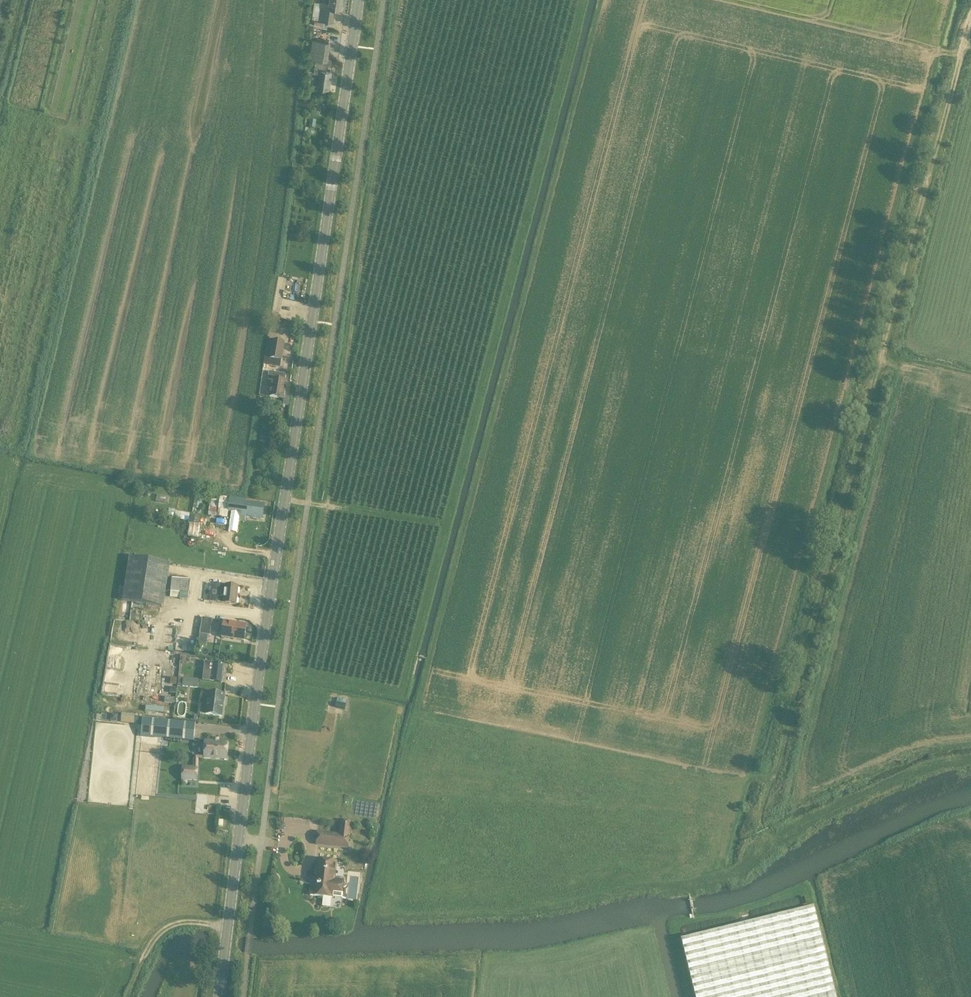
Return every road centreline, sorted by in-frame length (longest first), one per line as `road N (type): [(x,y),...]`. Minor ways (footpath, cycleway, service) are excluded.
road 1 (secondary): [(219,996),(355,0)]
road 2 (track): [(876,376),(761,829),(767,846),(913,774),(970,761)]
road 3 (unclassified): [(970,22),(876,376)]

